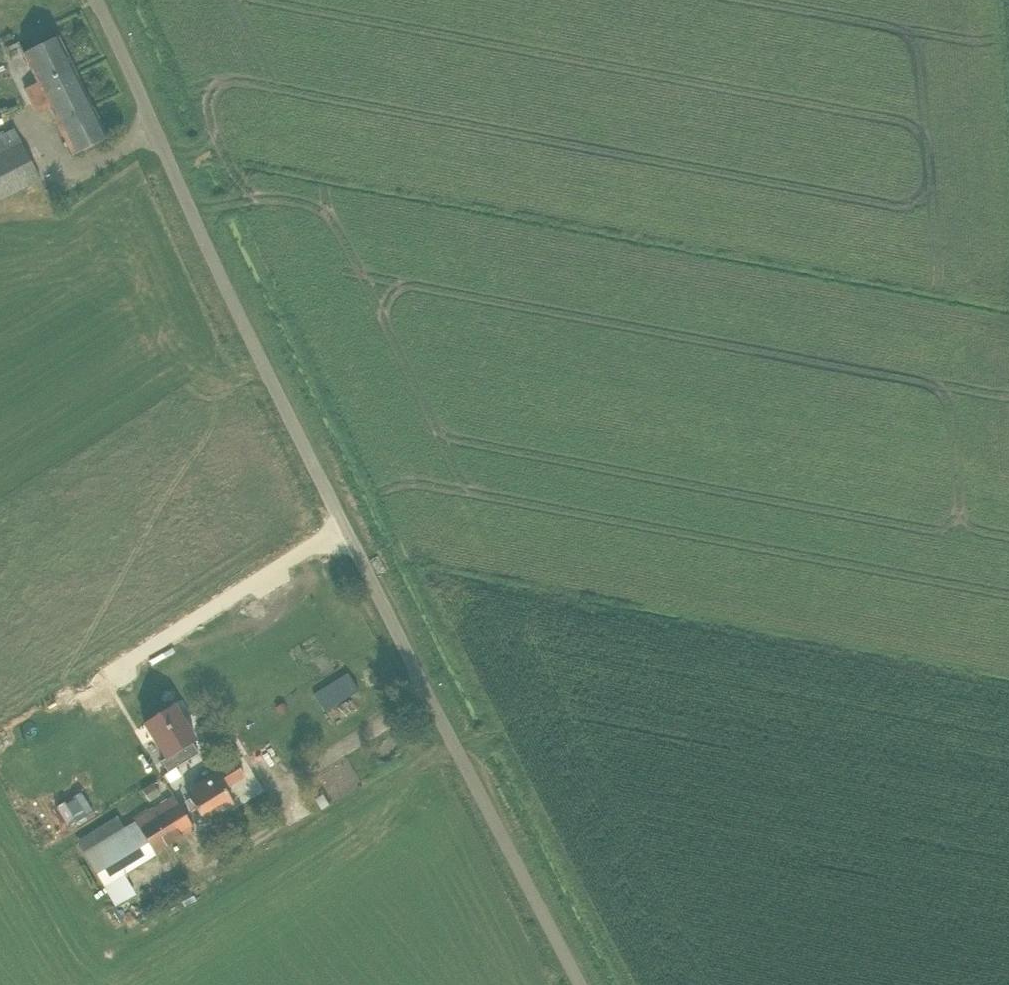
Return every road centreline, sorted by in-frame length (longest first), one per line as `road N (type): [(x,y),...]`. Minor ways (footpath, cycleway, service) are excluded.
road 1 (unclassified): [(578,984),(255,351),(94,0)]

